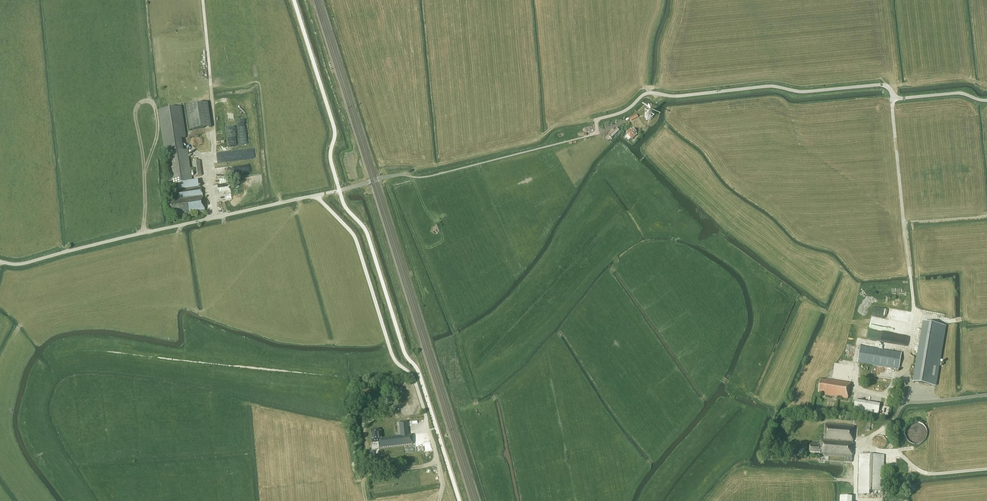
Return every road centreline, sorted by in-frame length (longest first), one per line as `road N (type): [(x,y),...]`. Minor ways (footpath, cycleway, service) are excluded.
road 1 (unclassified): [(597,133),(596,119),(654,93),(882,84),(899,98),(961,93),(986,101)]
road 2 (unclassified): [(0,262),(21,264),(339,190)]
road 3 (track): [(404,175),(596,119)]

